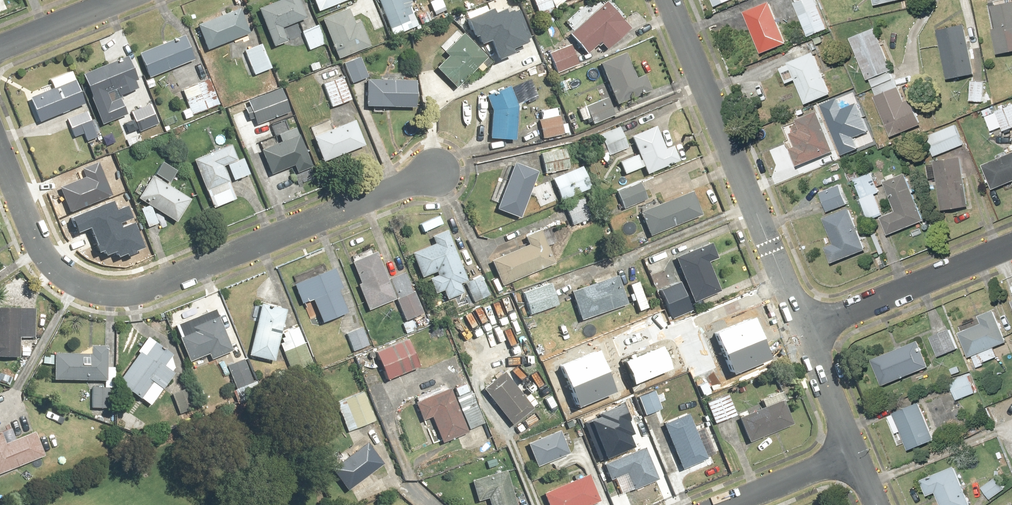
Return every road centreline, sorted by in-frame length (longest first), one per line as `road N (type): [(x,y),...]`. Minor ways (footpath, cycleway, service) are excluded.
road 1 (residential): [(0,146),(59,274),(87,288),(122,291),(157,285),(439,172)]
road 2 (residential): [(670,0),(807,329)]
road 3 (residential): [(807,329),(1011,245)]
road 4 (residential): [(854,455),(728,504)]
road 5 (residential): [(807,329),(854,455)]
road 6 (residential): [(0,50),(124,0)]

